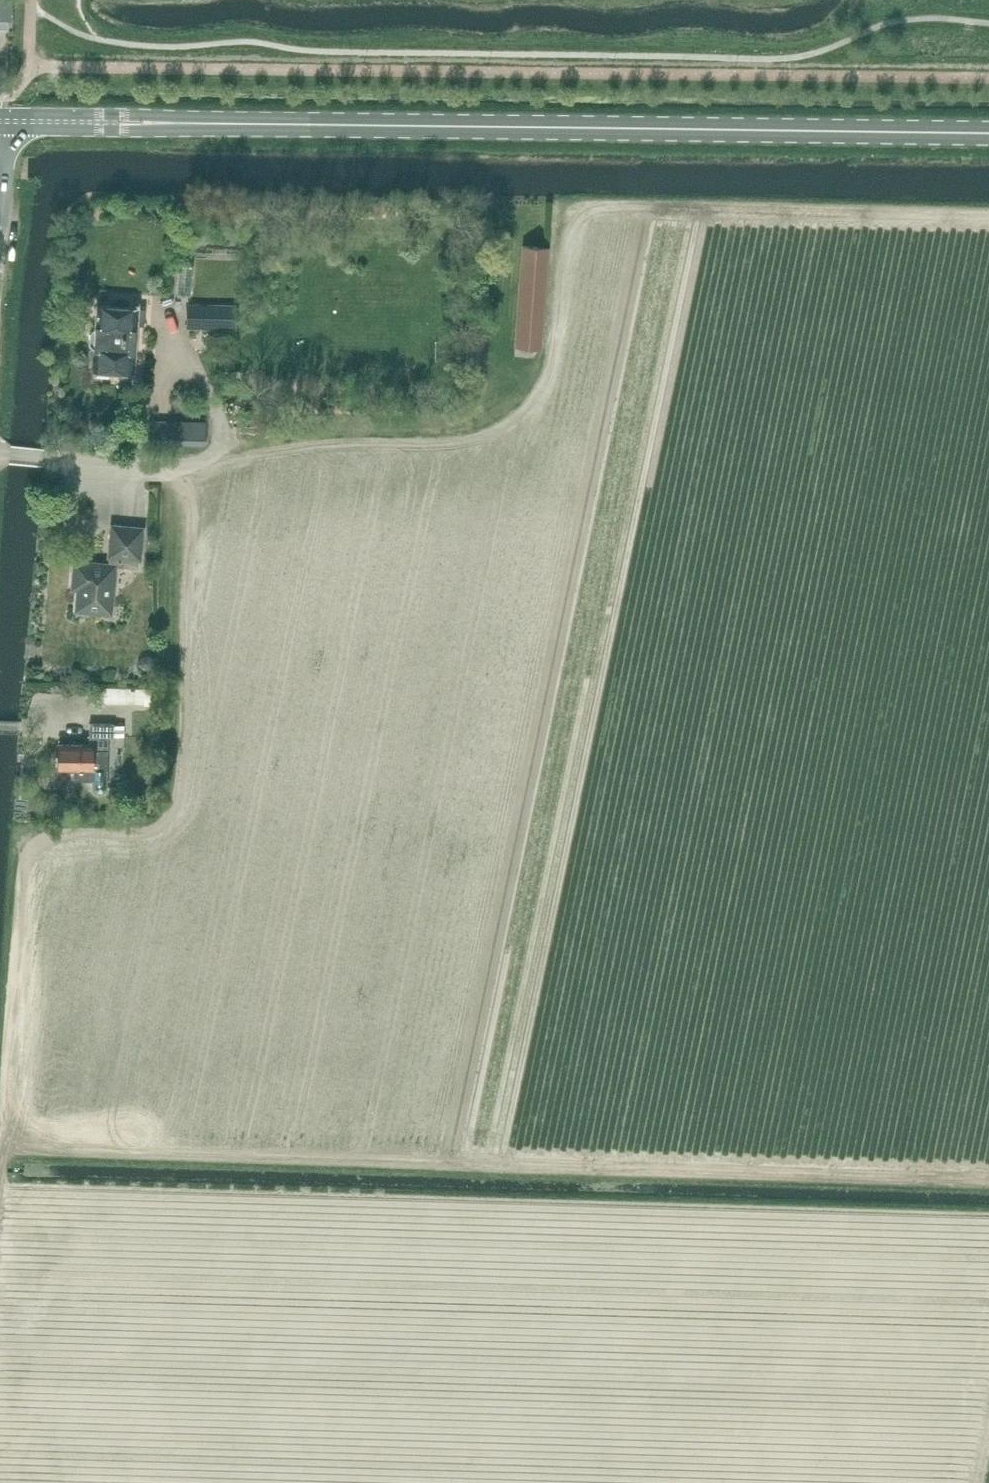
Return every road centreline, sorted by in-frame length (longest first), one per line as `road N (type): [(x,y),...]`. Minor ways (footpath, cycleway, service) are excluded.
road 1 (tertiary): [(170,123),(988,134)]
road 2 (tertiary): [(3,130),(149,131),(170,123)]
road 3 (tertiary): [(170,123),(3,115)]

